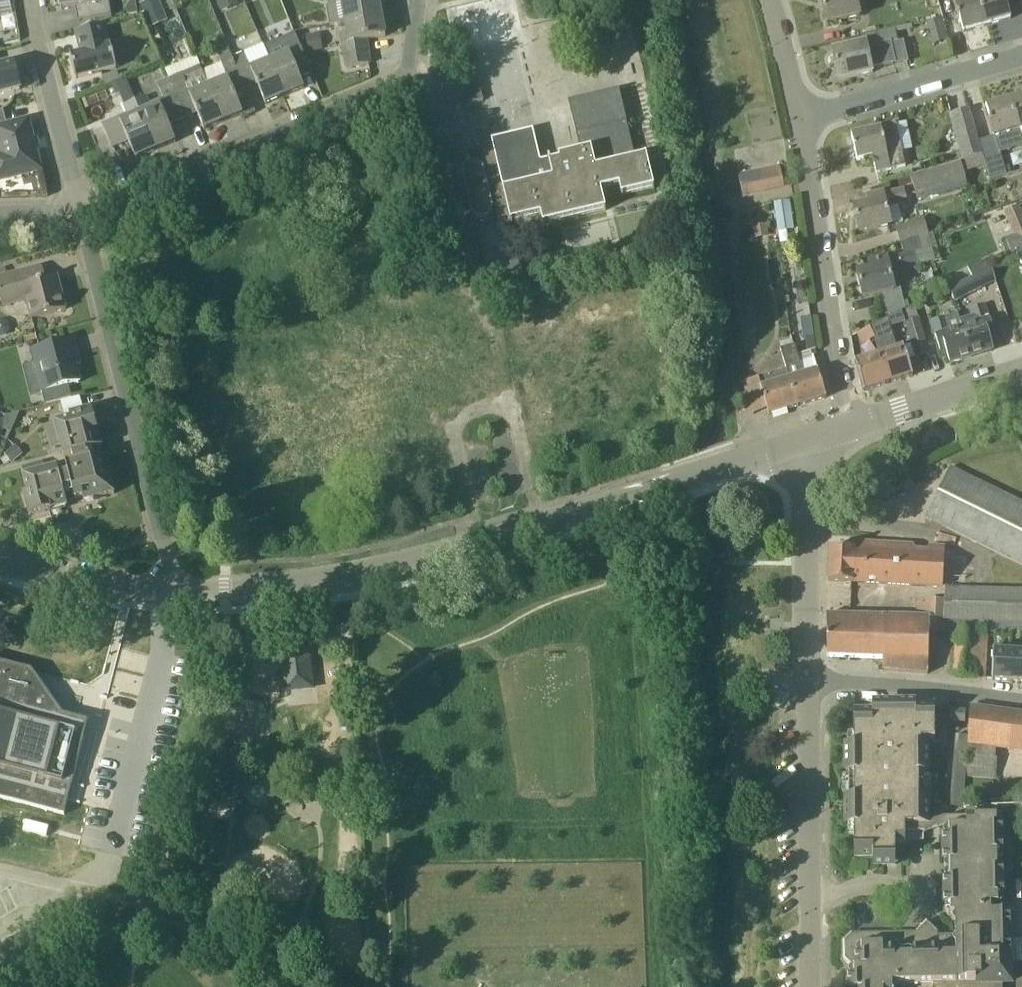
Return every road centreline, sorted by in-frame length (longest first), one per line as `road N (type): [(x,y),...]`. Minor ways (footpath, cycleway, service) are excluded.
road 1 (tertiary): [(800,442),(415,564),(330,580),(172,590)]
road 2 (residential): [(172,590),(114,367),(85,211)]
road 3 (residential): [(85,211),(118,206),(394,93),(403,80)]
road 4 (residential): [(850,426),(801,117)]
road 5 (residential): [(806,986),(804,687)]
road 6 (residential): [(252,986),(207,949),(154,923),(0,878)]
road 7 (residential): [(804,687),(800,442)]
road 8 (residential): [(801,117),(1021,53)]
road 9 (residential): [(478,284),(431,98),(403,80)]
road 10 (residential): [(85,211),(30,0)]
road 11 (residential): [(1021,705),(804,687)]
road 12 (tertiary): [(850,426),(1021,372)]
road 13 (tertiary): [(172,590),(53,572),(0,554)]
road 14 (residential): [(801,117),(769,0)]

